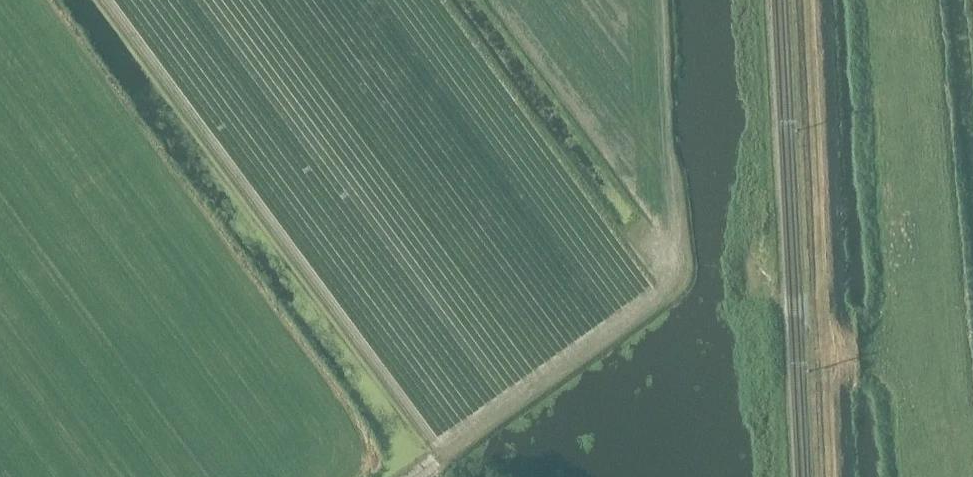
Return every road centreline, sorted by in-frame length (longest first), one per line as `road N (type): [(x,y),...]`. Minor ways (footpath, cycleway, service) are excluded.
road 1 (track): [(655,0),(661,208),(668,222),(649,243),(650,298),(417,476)]
road 2 (track): [(946,476),(913,0)]

